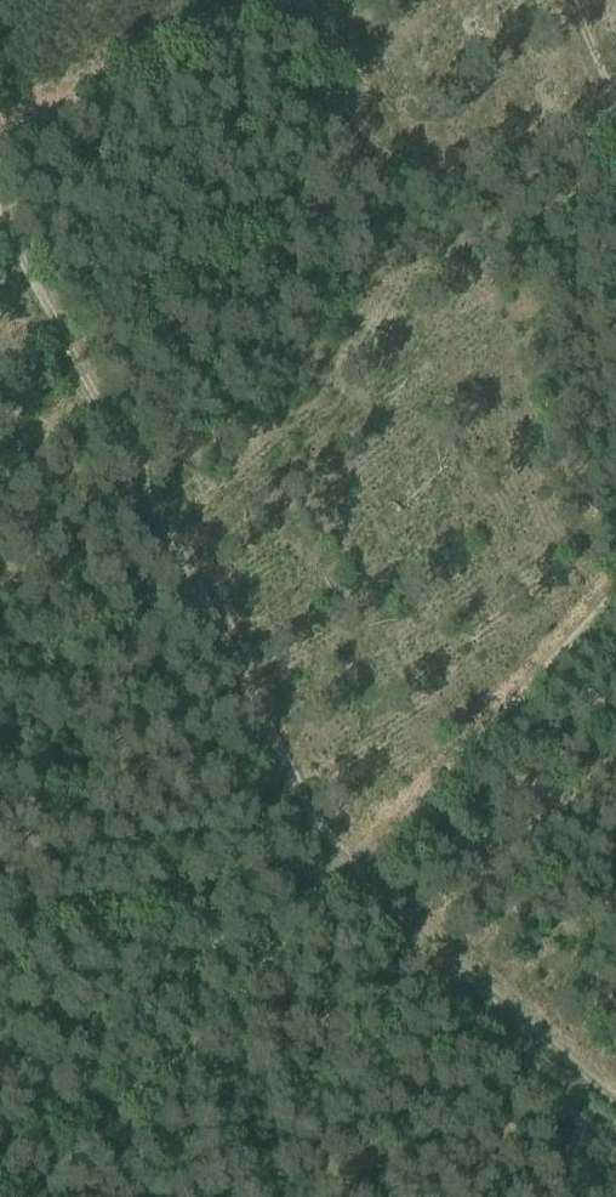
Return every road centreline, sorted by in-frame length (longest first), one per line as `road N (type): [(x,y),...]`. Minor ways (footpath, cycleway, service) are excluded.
road 1 (track): [(2,1196),(320,855),(0,926)]
road 2 (track): [(615,546),(320,855)]

